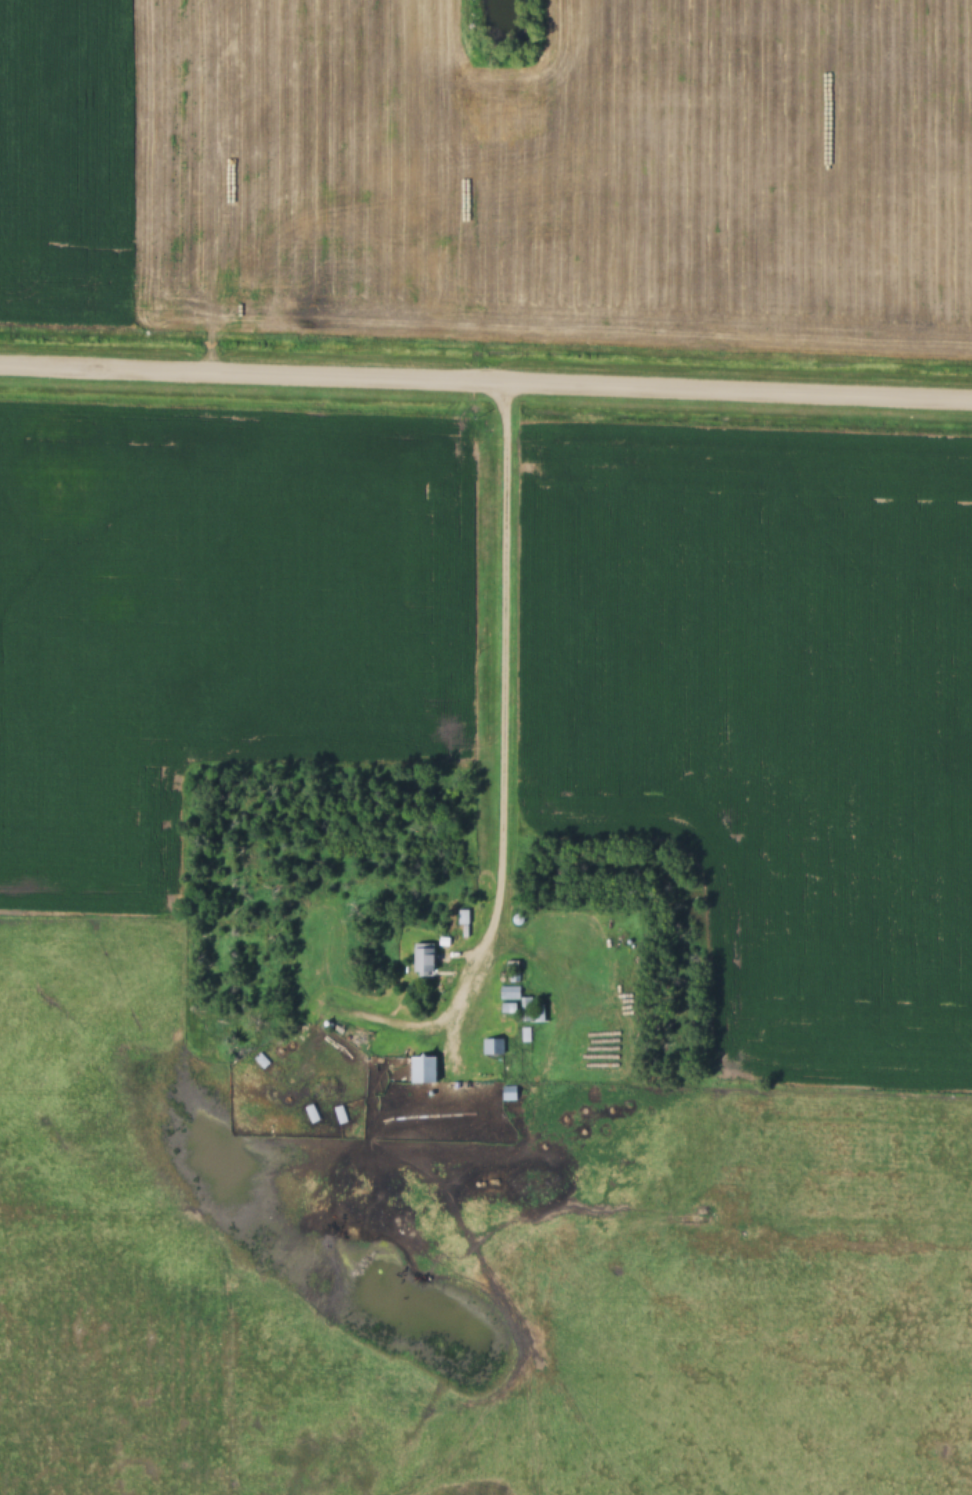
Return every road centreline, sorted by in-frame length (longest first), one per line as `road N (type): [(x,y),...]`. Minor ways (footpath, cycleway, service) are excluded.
road 1 (residential): [(0,371),(971,402)]

